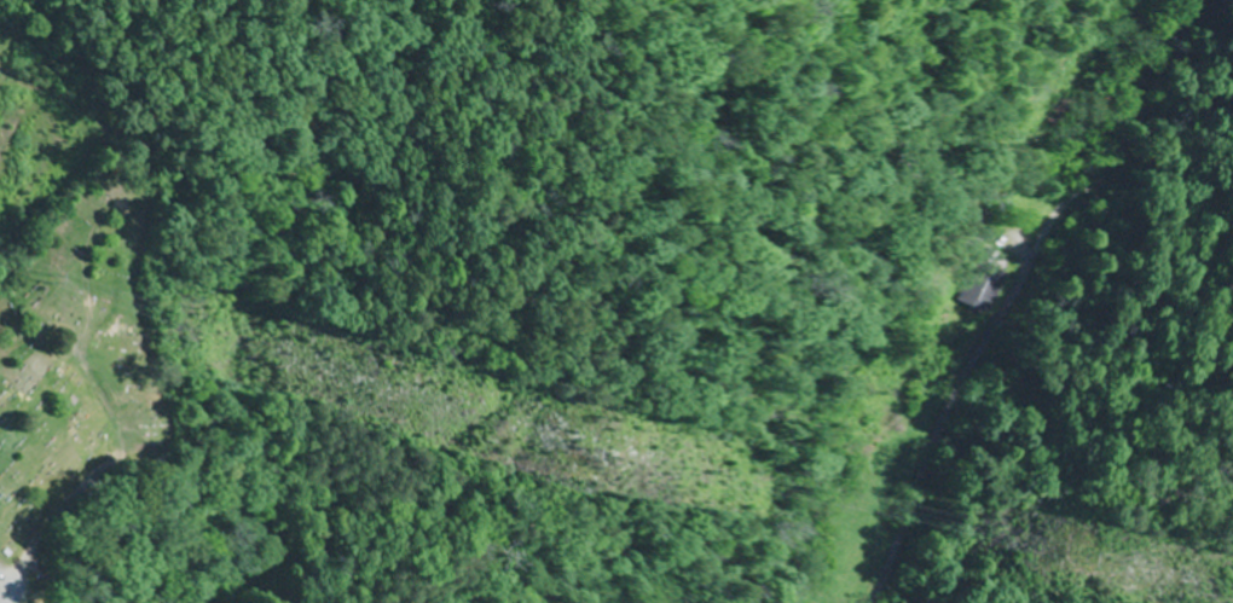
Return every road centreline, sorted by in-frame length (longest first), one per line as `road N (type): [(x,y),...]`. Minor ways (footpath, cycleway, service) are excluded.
road 1 (residential): [(869,602),(888,465),(1135,0)]

